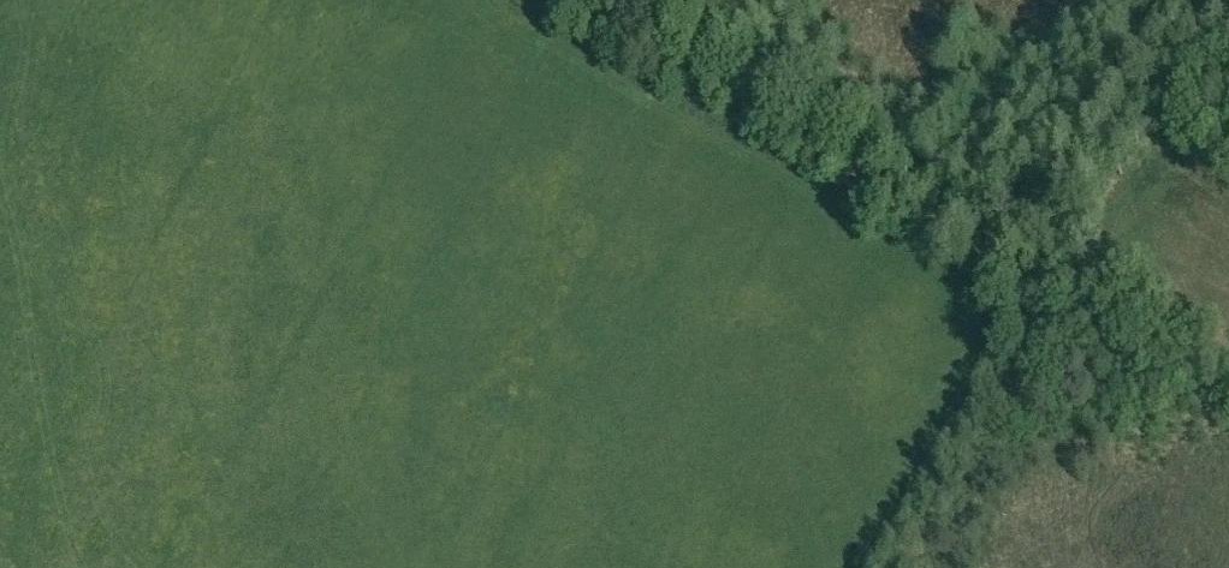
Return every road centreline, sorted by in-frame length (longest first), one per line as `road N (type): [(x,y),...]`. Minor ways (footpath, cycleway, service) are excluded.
road 1 (track): [(1228,378),(568,0)]

